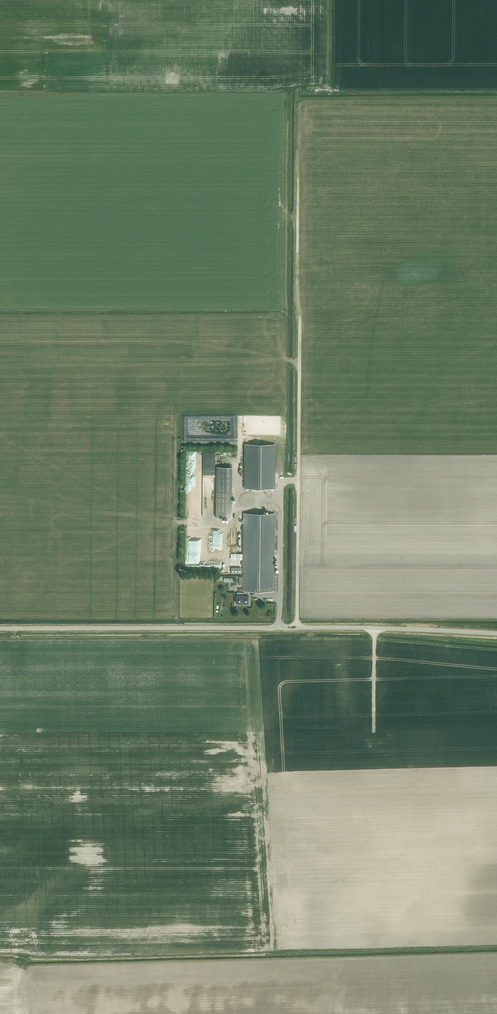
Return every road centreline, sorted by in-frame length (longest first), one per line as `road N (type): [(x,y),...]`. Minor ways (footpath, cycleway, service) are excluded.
road 1 (unclassified): [(496,633),(0,629)]

